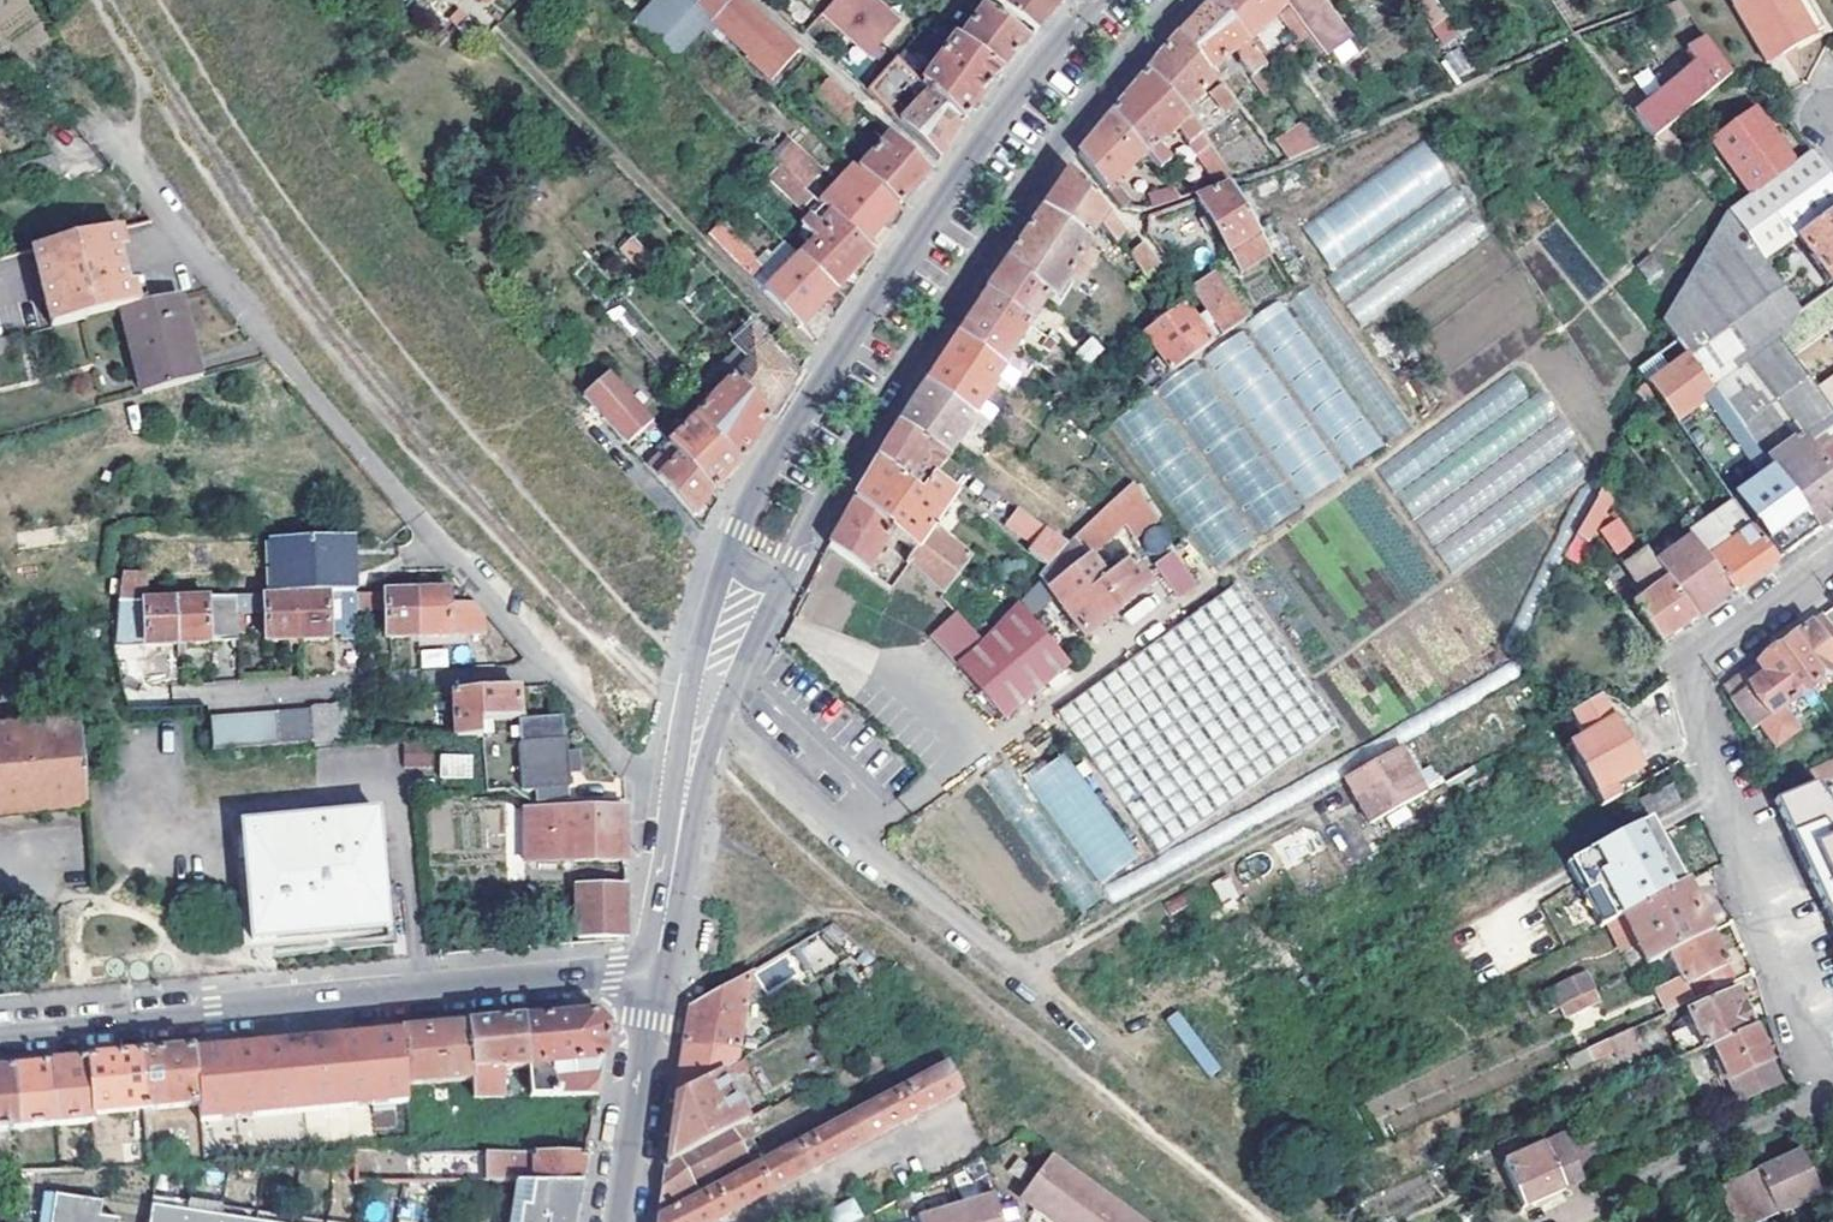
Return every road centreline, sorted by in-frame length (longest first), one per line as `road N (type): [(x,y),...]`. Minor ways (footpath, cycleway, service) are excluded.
road 1 (residential): [(681,818),(417,517),(109,142)]
road 2 (tertiary): [(789,584),(963,291),(1056,152),(1181,0)]
road 3 (tertiary): [(1095,0),(1016,97),(829,368),(729,552)]
road 4 (tertiary): [(656,975),(0,1031)]
road 5 (residential): [(1693,669),(1701,730),(1811,1064)]
road 6 (track): [(1279,827),(1022,967)]
road 7 (tertiary): [(619,1221),(656,975)]
road 8 (track): [(94,0),(145,82),(138,125),(118,153)]
road 9 (residential): [(1693,669),(1832,567)]
road 10 (tertiary): [(681,818),(656,975)]
road 11 (tertiary): [(729,552),(698,655),(708,694)]
road 12 (tertiary): [(708,694),(744,673),(789,584)]
road 13 (tertiary): [(681,818),(708,694)]

